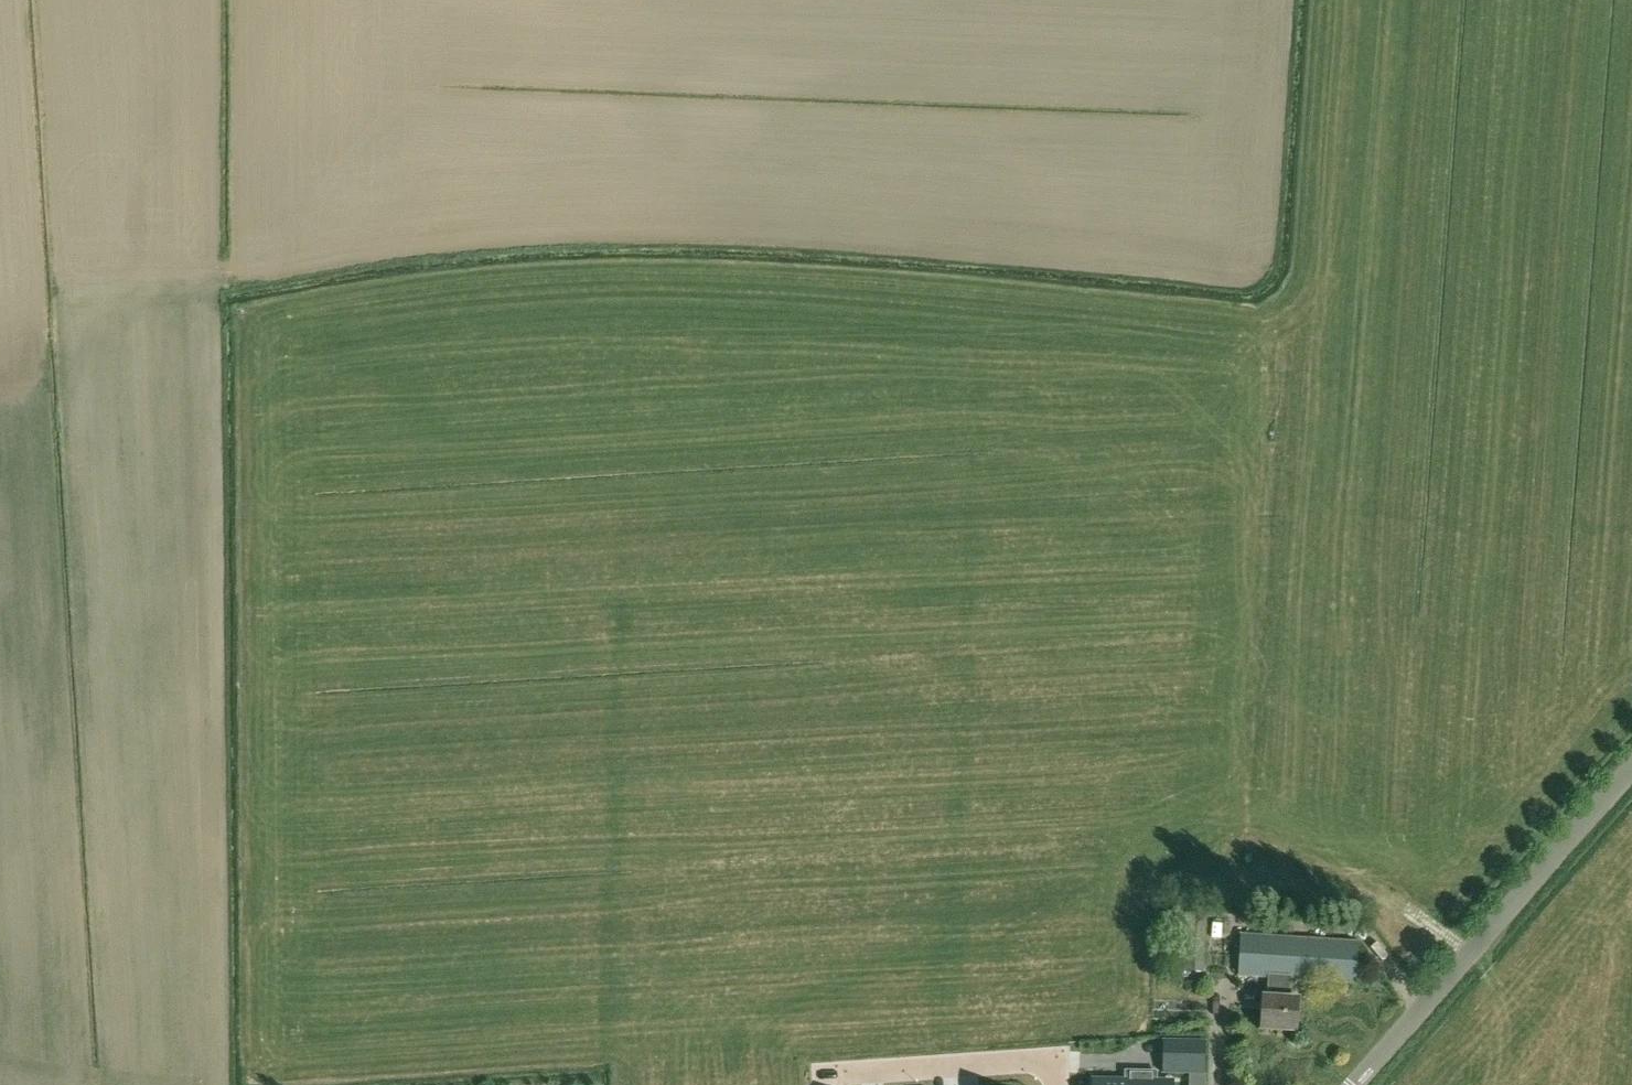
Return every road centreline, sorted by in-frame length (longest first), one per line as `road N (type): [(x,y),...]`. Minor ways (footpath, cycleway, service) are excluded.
road 1 (unclassified): [(1352,1084),(1631,771)]
road 2 (residential): [(1056,1084),(1051,1071),(1025,1062),(818,1076)]

